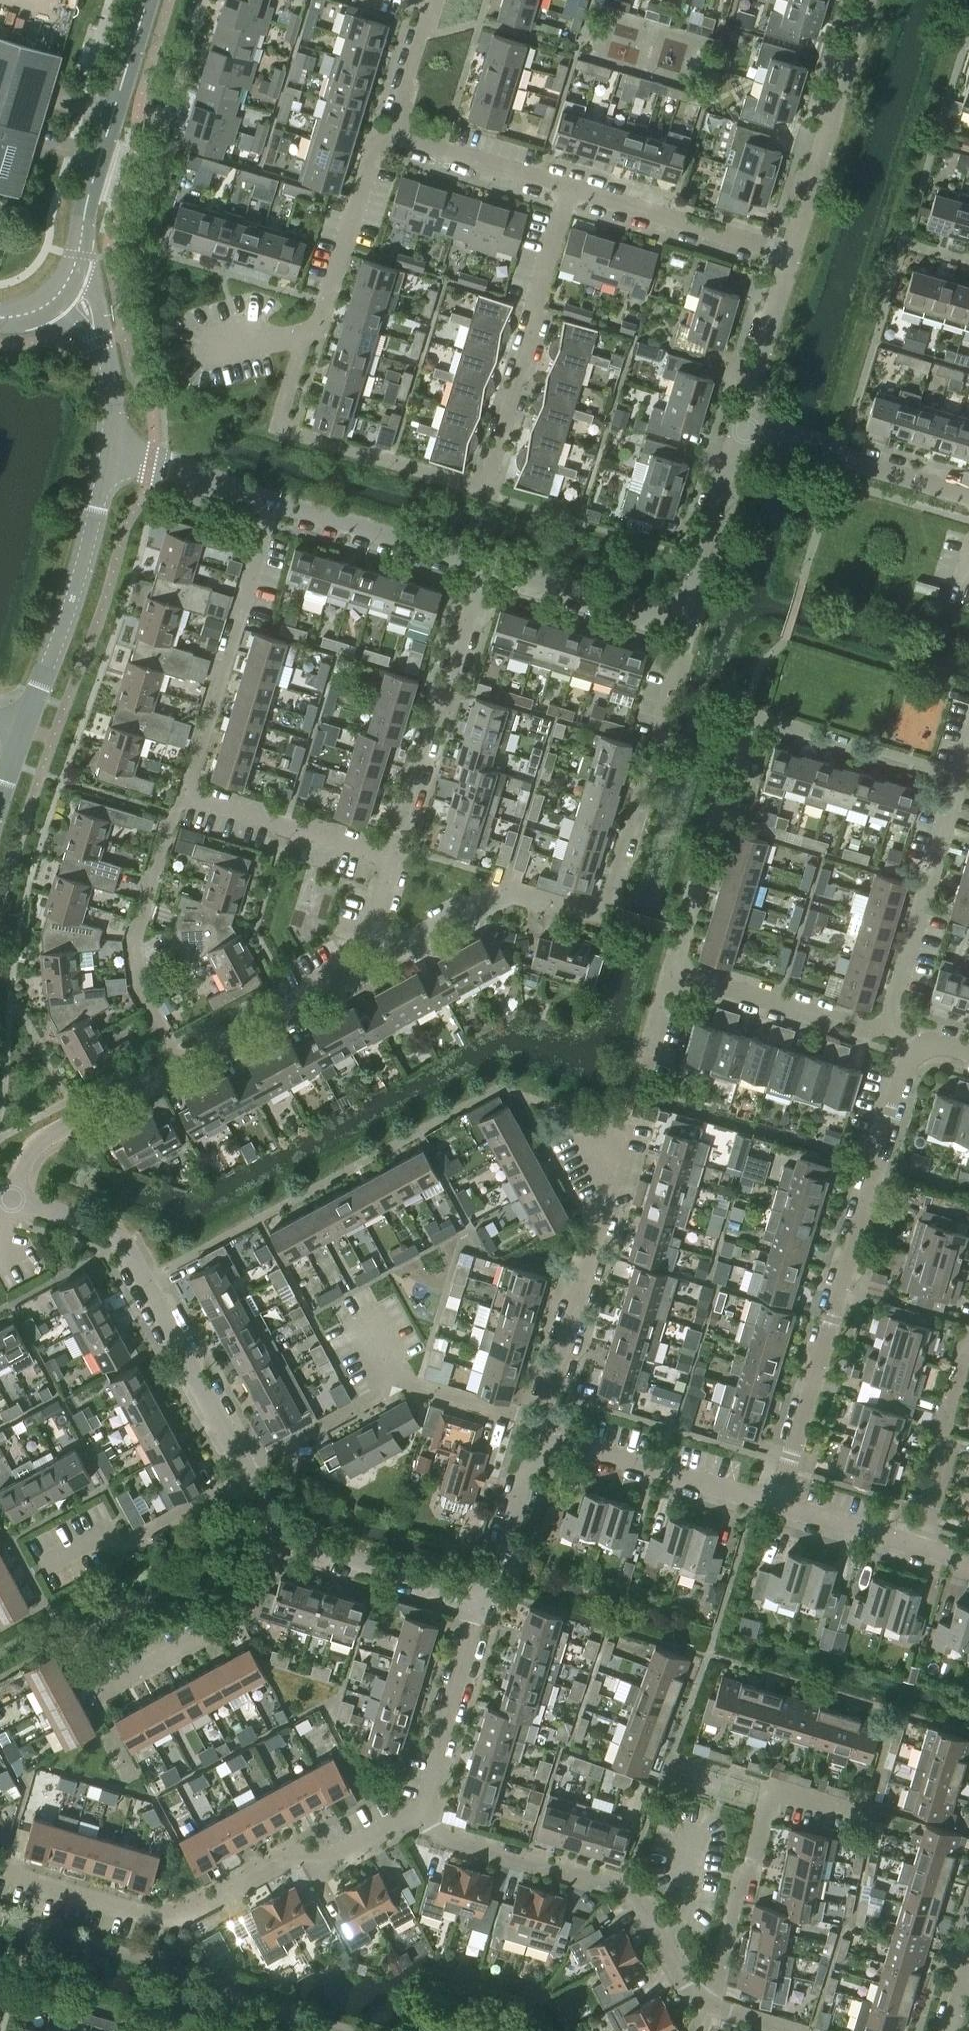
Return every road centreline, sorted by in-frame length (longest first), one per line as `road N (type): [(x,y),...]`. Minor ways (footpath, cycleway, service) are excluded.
road 1 (residential): [(545,1449),(542,1408),(623,1127),(501,1089),(149,1279)]
road 2 (residential): [(310,329),(277,428),(486,491),(570,188)]
road 3 (residential): [(367,962),(504,889),(580,912),(611,909),(686,646),(681,620)]
road 4 (residential): [(671,972),(747,719),(960,780)]
road 5 (residential): [(773,1504),(909,1058),(921,1046)]
road 6 (residential): [(1,1870),(165,1919),(295,1855),(326,1863),(419,1818)]
road 7 (residential): [(708,2000),(768,1787),(857,1809)]
road 8 (residential): [(396,860),(487,565)]
road 9 (residential): [(182,794),(274,501)]
road 10 (tertiary): [(62,291),(147,0)]
road 11 (tertiary): [(23,729),(71,604),(109,455)]
road 12 (residential): [(181,1061),(137,971),(136,948),(182,794)]
road 13 (residential): [(658,1931),(629,1890),(428,1828),(419,1818)]
road 14 (residential): [(791,254),(868,0)]
road 15 (residential): [(884,1030),(919,907),(938,881),(960,780)]
road 16 (residential): [(94,1695),(242,1616),(264,1553),(285,1538)]
road 17 (residential): [(740,426),(968,493)]
road 18 (residential): [(545,1449),(582,1450),(773,1504)]
road 19 (residential): [(247,1468),(230,1486),(135,1540),(95,1535),(42,1564)]
road 20 (residential): [(419,1818),(482,1592)]
road 21 (residential): [(791,254),(570,188)]
road 22 (residential): [(12,1198),(35,1144),(181,1061)]
road 23 (residential): [(396,860),(182,794)]
road 24 (residential): [(274,501),(487,565)]
road 25 (residential): [(917,1545),(942,1467),(933,1435),(968,1334)]
road 26 (residential): [(884,1030),(671,972)]
road 27 (residential): [(149,1279),(247,1468)]
road 28 (residential): [(382,131),(345,250),(310,329)]
road 29 (residential): [(181,1061),(367,962)]
road 30 (residential): [(285,1538),(482,1592)]
road 31 (residential): [(681,620),(740,426)]
road 32 (residential): [(487,565),(681,620)]
road 33 (residential): [(570,188),(382,131)]
road 34 (residential): [(740,426),(791,254)]
road 35 (tertiary): [(109,455),(114,414),(99,342),(81,306),(62,291)]
road 36 (residential): [(109,455),(274,501)]
road 37 (residential): [(393,1382),(521,1423),(545,1449)]
road 38 (residential): [(247,1468),(393,1382)]
road 39 (residential): [(12,1198),(128,1237),(149,1279)]
road 40 (residential): [(482,1592),(525,1473),(545,1449)]
road 41 (residential): [(773,1504),(917,1545)]
road 42 (residential): [(203,0),(160,133)]
road 43 (residential): [(422,0),(382,131)]

